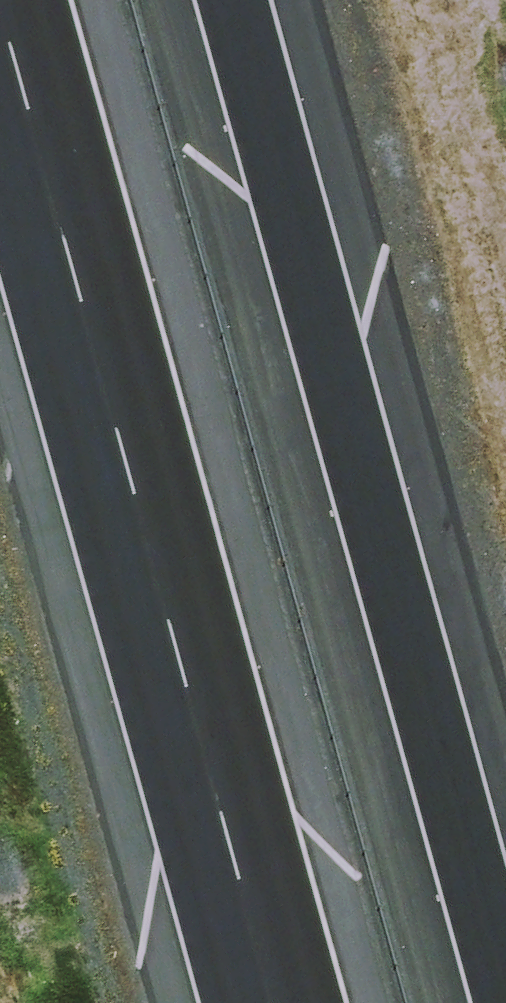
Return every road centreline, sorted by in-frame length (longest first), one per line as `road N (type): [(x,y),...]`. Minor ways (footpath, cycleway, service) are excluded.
road 1 (motorway): [(231,0),(504,1002)]
road 2 (motorway): [(271,1002),(0,21)]

